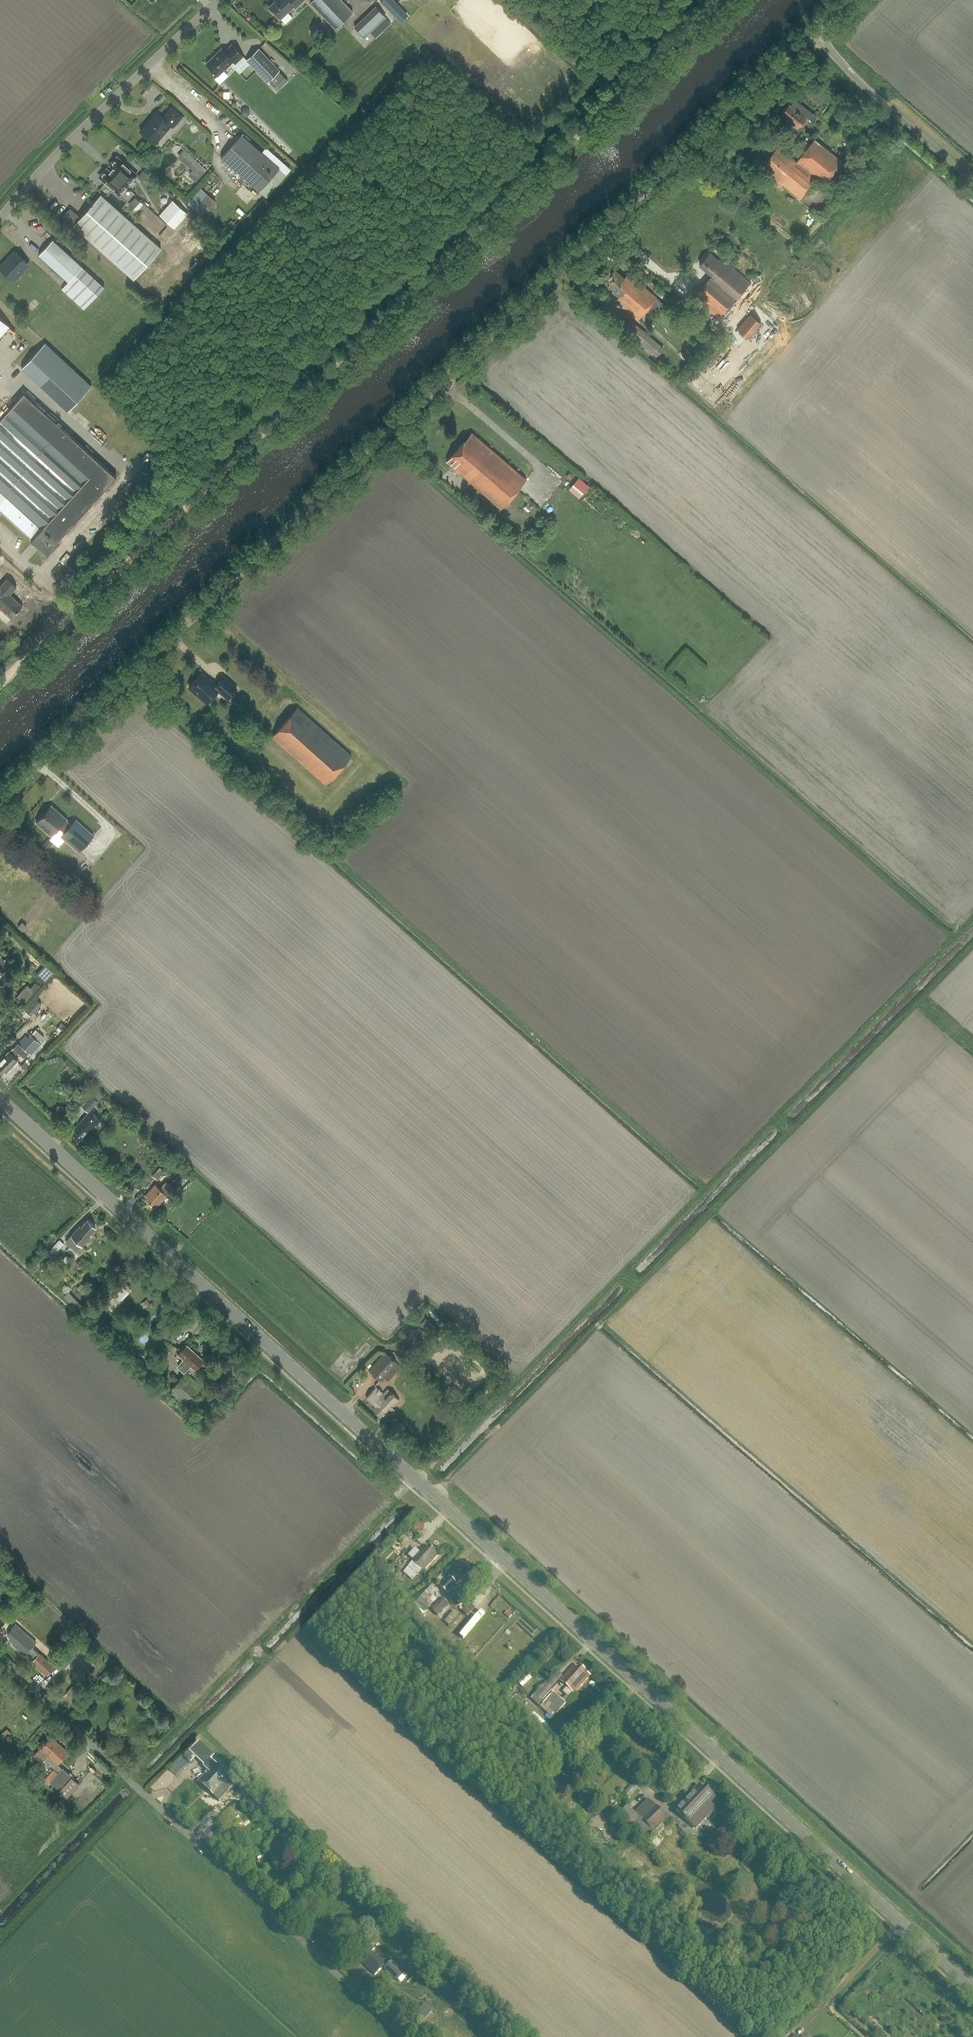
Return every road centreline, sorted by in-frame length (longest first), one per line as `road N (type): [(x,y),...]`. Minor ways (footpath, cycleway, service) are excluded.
road 1 (secondary): [(972,1987),(0,1099)]
road 2 (unclassified): [(0,802),(814,30)]
road 3 (track): [(0,687),(701,10)]
road 4 (unclassified): [(405,2036),(0,1657)]
road 5 (unclassified): [(0,222),(38,173),(219,0)]
road 6 (unclassified): [(972,181),(860,83),(814,30)]

